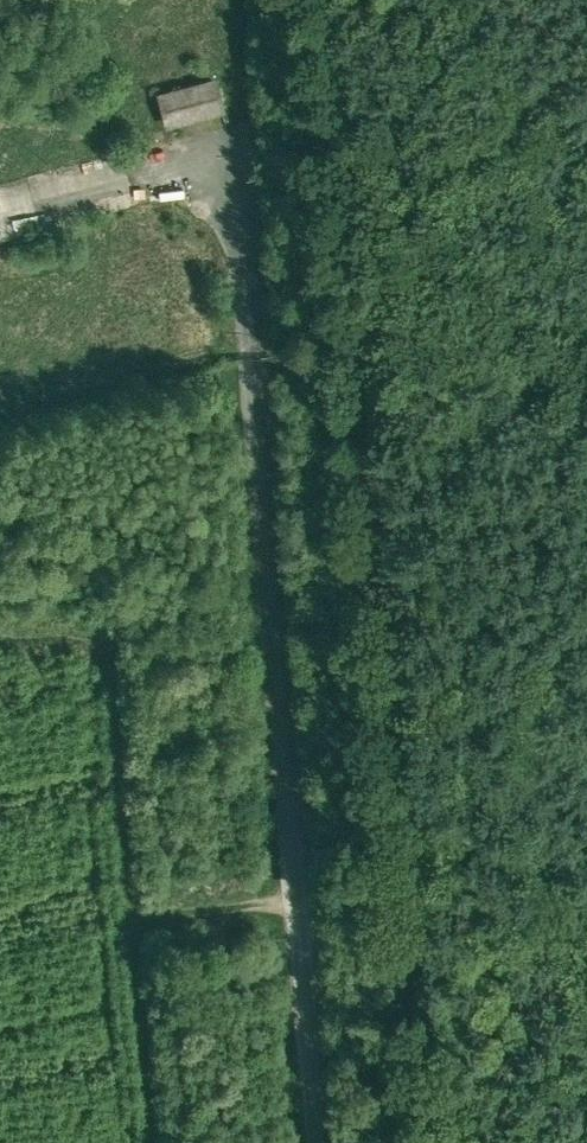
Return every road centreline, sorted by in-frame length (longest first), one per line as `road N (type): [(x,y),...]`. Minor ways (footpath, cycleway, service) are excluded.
road 1 (track): [(319,0),(422,1142)]
road 2 (unclassified): [(313,1142),(231,159)]
road 3 (track): [(586,853),(397,844)]

